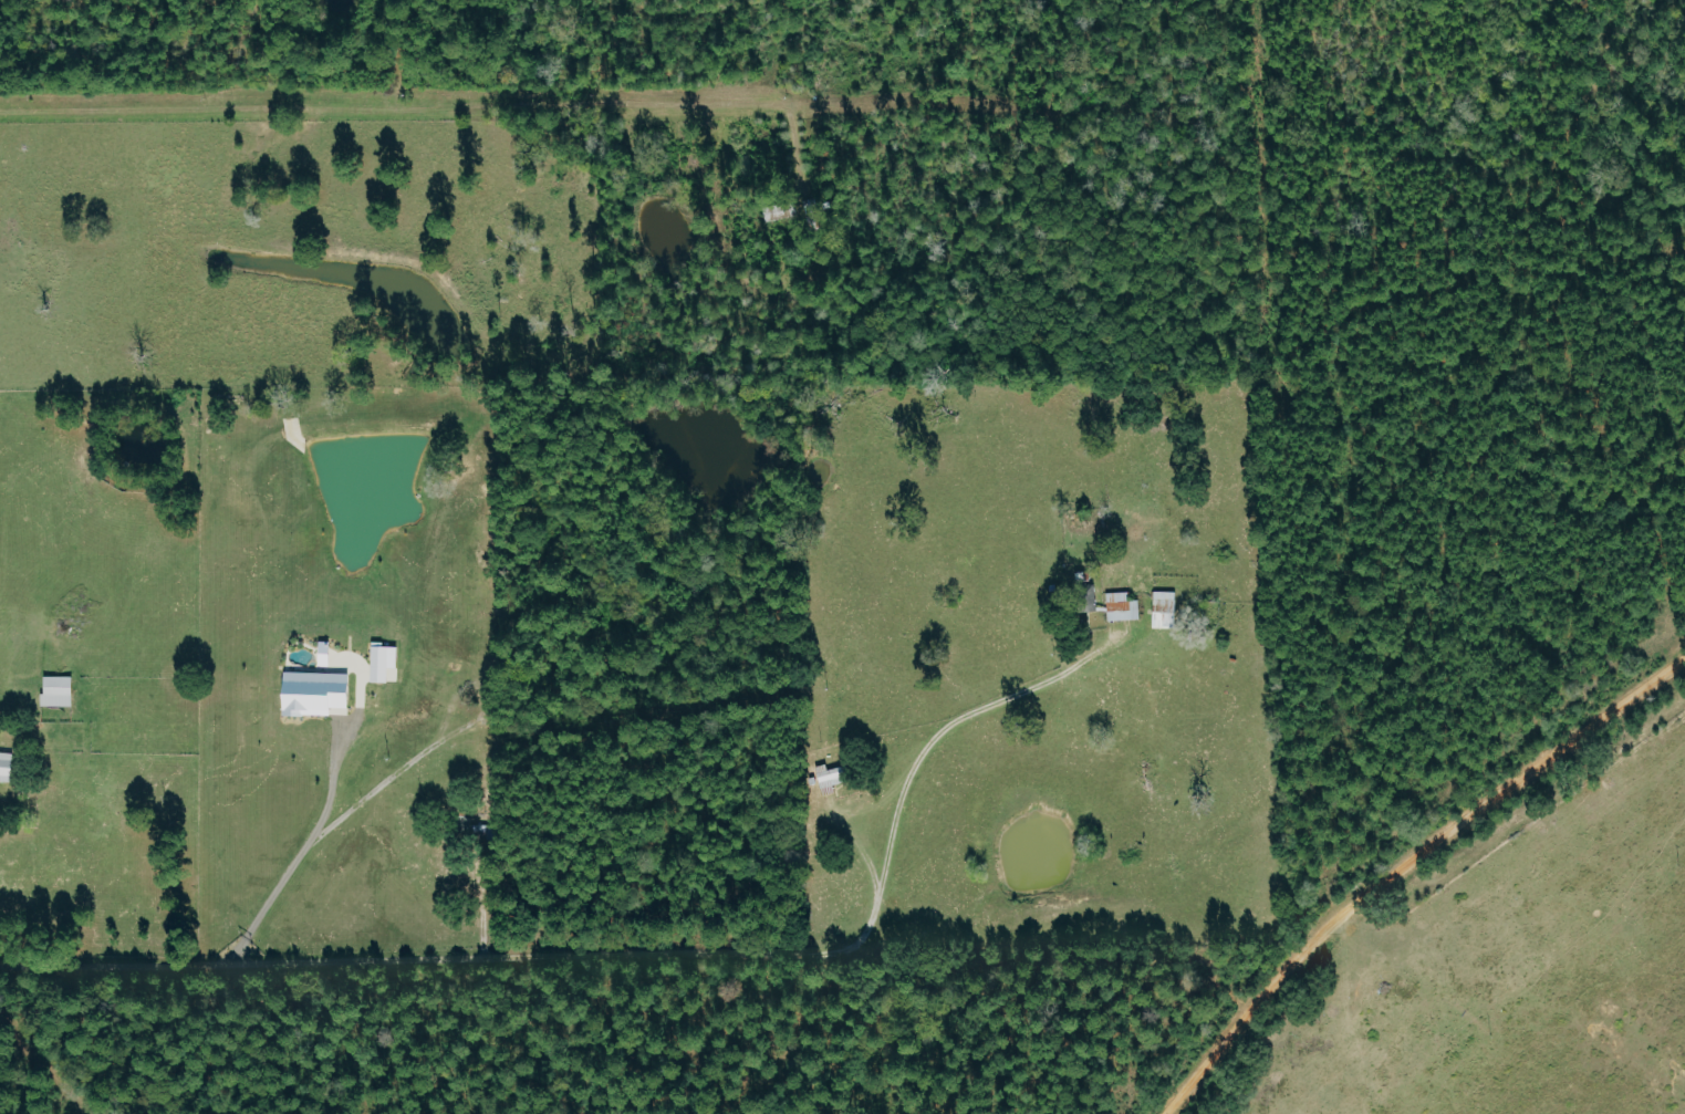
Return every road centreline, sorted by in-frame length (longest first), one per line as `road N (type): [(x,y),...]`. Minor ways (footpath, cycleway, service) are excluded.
road 1 (residential): [(0,967),(783,954)]
road 2 (residential): [(1165,1113),(1298,951),(1380,876),(1684,654)]

